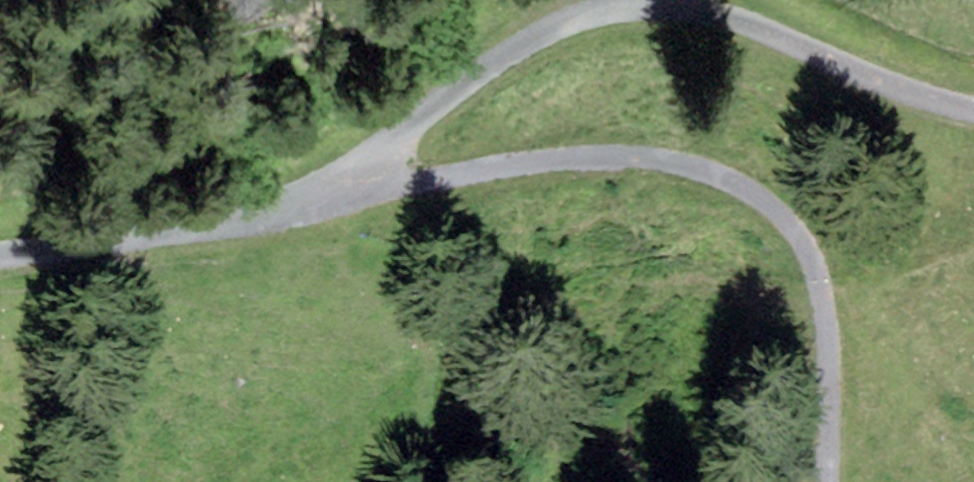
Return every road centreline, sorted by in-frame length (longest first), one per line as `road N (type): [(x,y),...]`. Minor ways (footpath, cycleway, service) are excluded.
road 1 (unclassified): [(350,170),(394,184),(540,163),(676,164),(756,195),(791,230),(814,274),(826,325),(828,481)]
road 2 (unclassified): [(350,170),(527,43),(558,25),(628,7),(713,12),(927,100),(973,110)]
road 3 (unclassified): [(0,253),(274,211),(350,170)]

